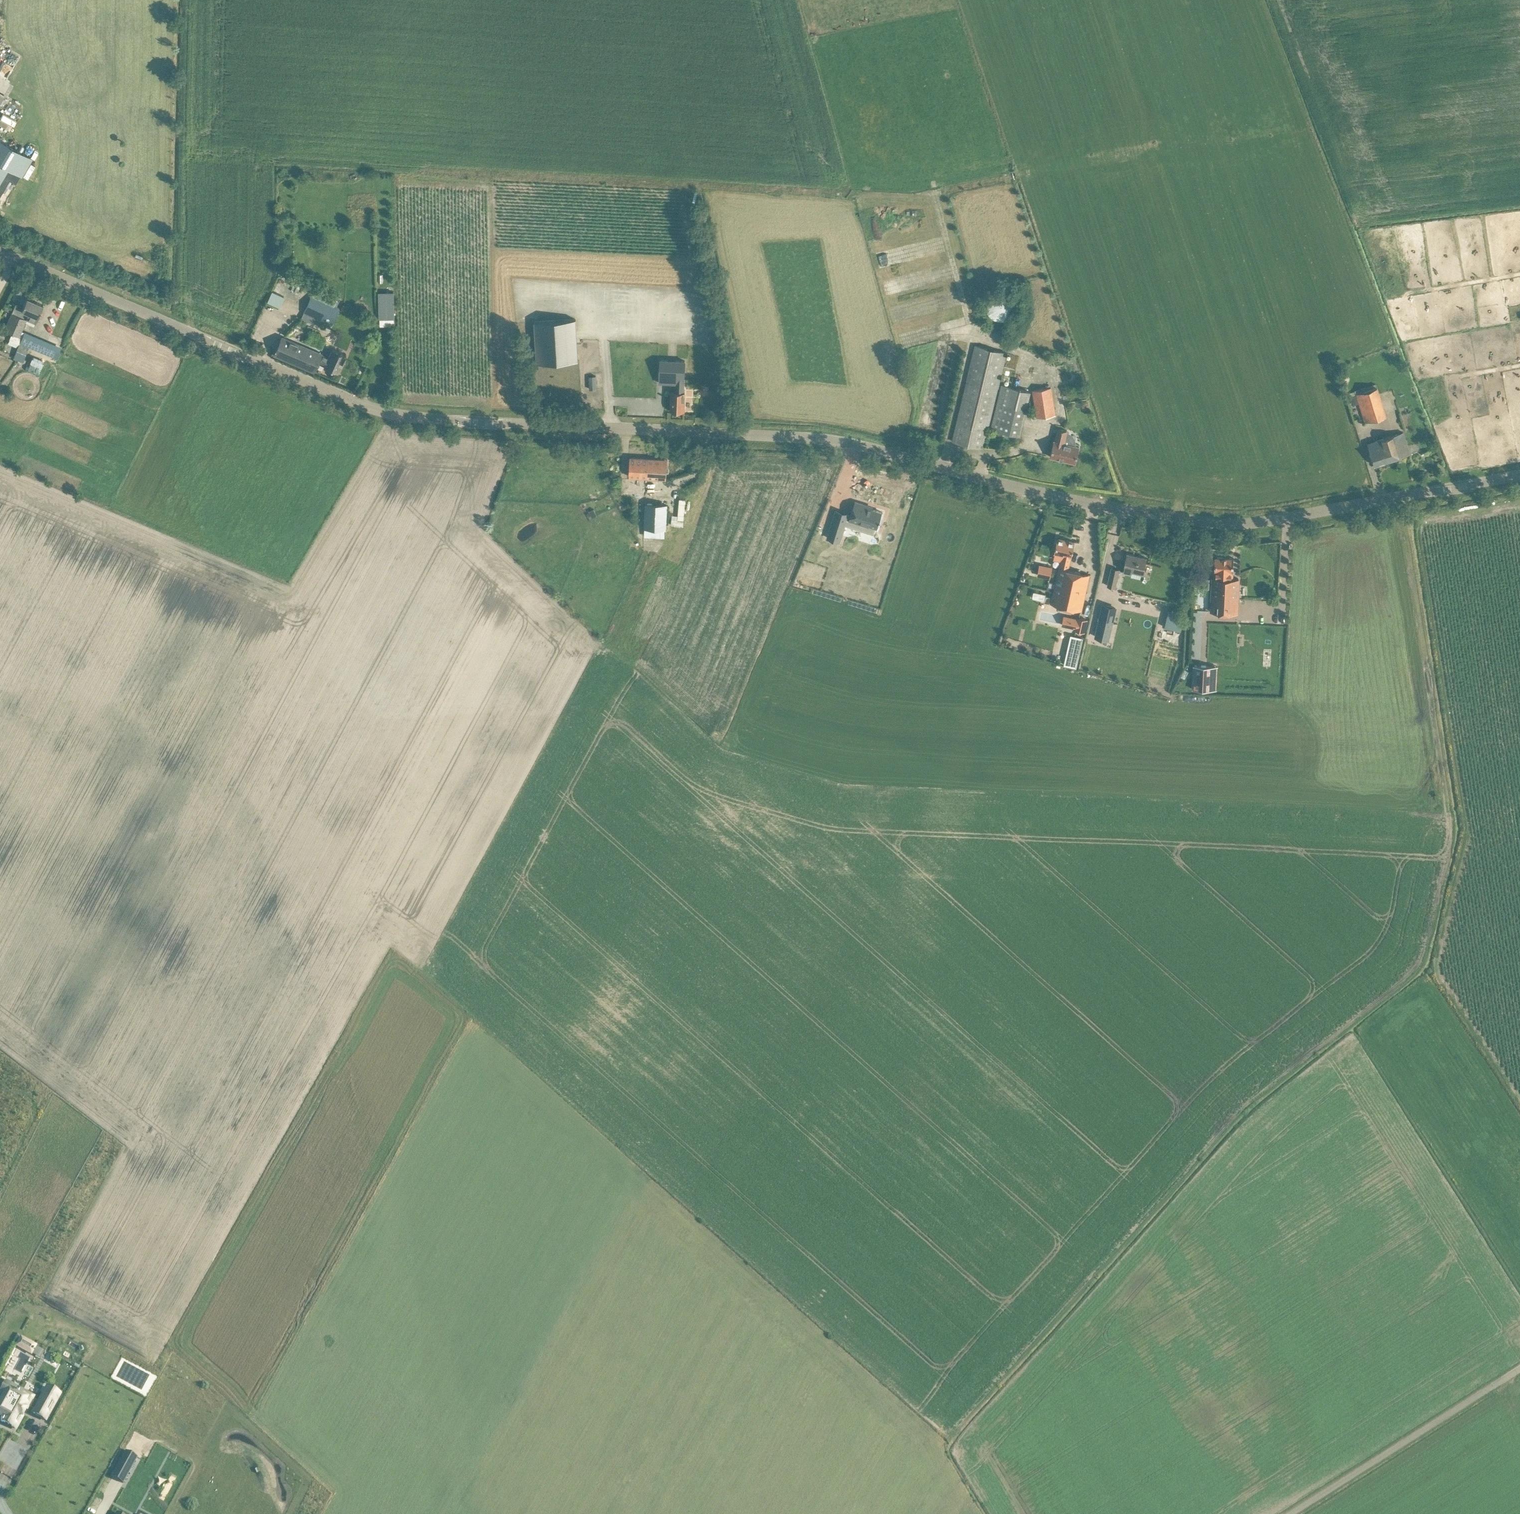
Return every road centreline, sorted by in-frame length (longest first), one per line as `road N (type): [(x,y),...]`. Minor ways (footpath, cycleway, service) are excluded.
road 1 (unclassified): [(1519,477),(1219,524),(1120,509),(839,439),(410,417),(290,376),(0,251)]
road 2 (unclassified): [(1293,1513),(1519,1369)]

